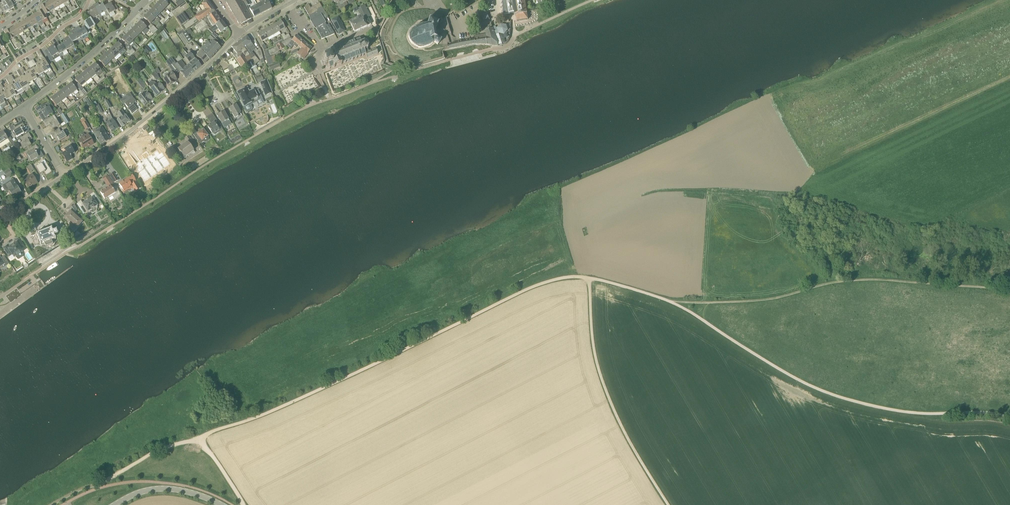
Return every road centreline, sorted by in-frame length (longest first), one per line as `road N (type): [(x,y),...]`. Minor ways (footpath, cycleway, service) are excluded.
road 1 (track): [(590,279),(543,283),(199,439)]
road 2 (track): [(670,302),(823,392),(904,413),(1009,416)]
road 3 (track): [(669,504),(601,380),(590,279)]
road 4 (residential): [(64,176),(177,94),(239,35)]
road 5 (track): [(590,279),(576,239),(576,191),(694,134)]
road 6 (residential): [(24,107),(136,13)]
road 7 (residential): [(0,78),(78,18),(89,0)]

